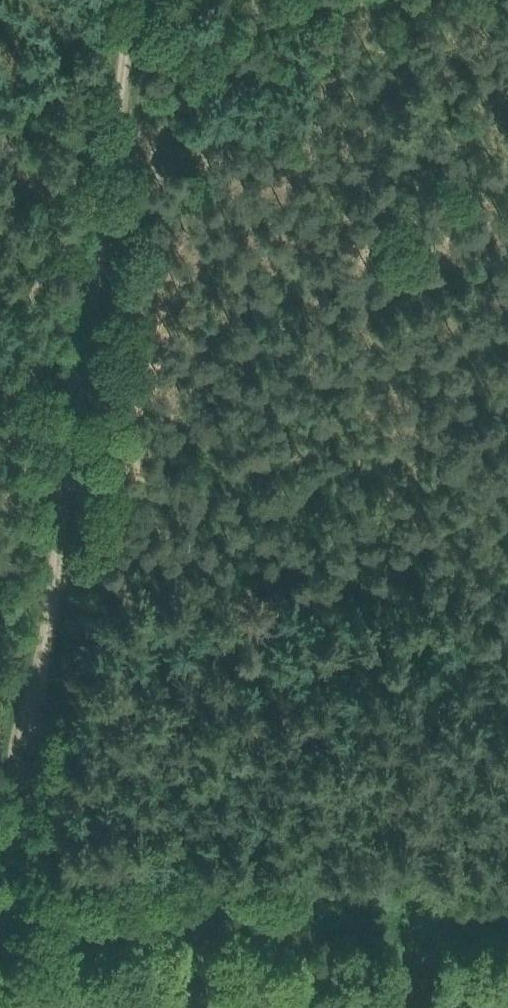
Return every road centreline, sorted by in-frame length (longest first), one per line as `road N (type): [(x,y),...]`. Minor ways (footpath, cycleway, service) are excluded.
road 1 (track): [(133,0),(0,970)]

